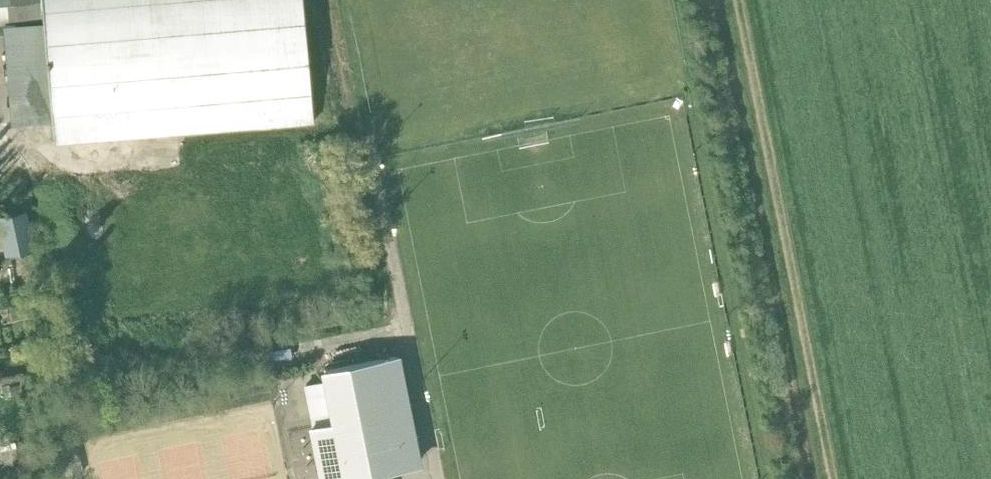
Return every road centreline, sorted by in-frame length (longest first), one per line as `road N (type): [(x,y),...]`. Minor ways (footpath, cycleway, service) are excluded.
road 1 (track): [(832,478),(739,0)]

